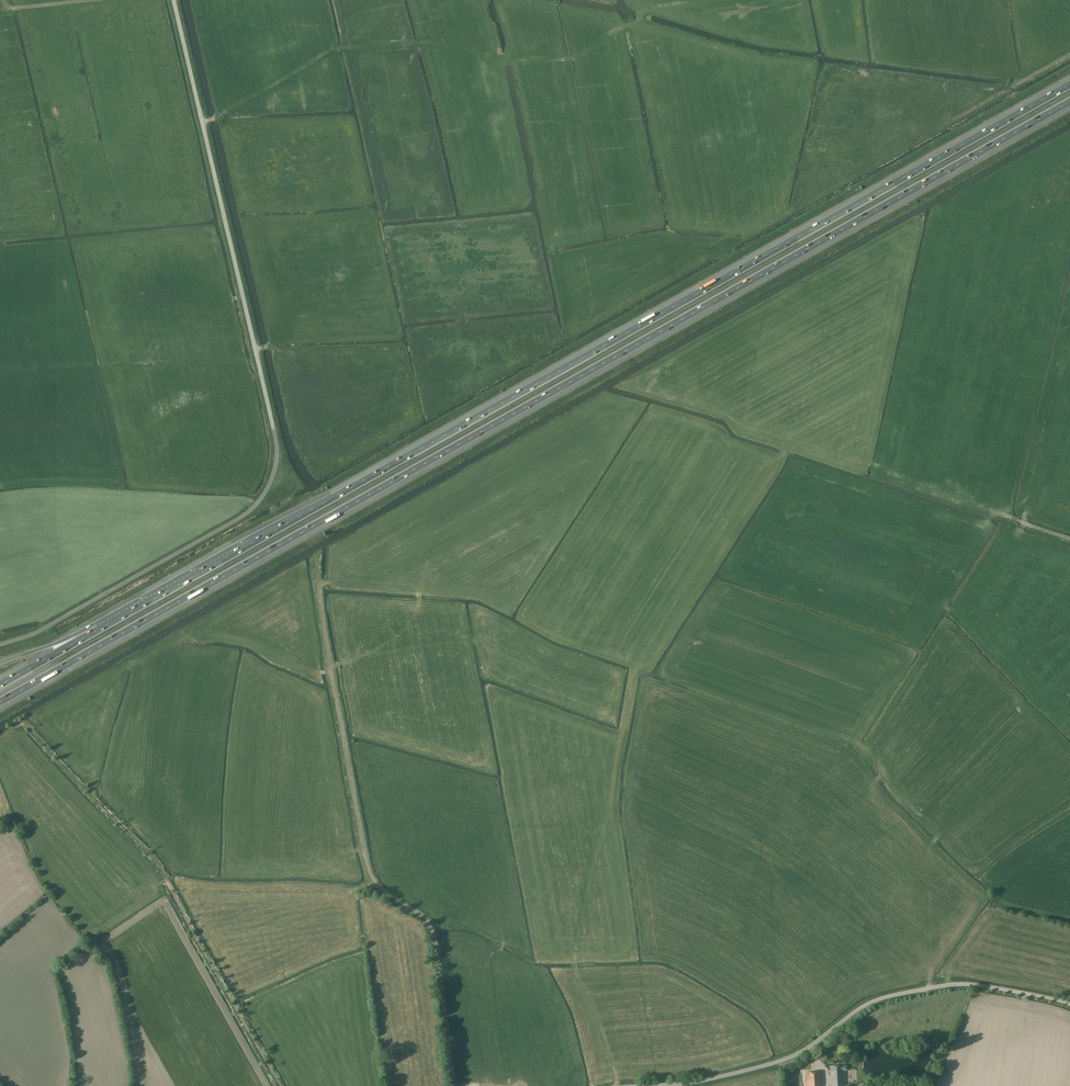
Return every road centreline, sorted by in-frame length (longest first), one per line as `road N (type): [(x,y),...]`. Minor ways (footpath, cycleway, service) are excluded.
road 1 (motorway): [(0,702),(1069,102)]
road 2 (motorway): [(1069,84),(98,629)]
road 3 (unclassified): [(0,645),(247,513),(275,466),(274,430),(174,0)]
road 4 (track): [(722,413),(789,445),(736,497),(636,665),(575,971),(617,1085)]
road 5 (track): [(645,0),(637,20),(574,58),(426,44),(334,49),(202,123)]
road 6 (track): [(279,1085),(159,865),(27,725)]
road 7 (unclassified): [(1069,1004),(969,985),(895,995),(783,1060),(654,1085)]
road 8 (track): [(436,943),(424,917),(369,872),(331,666)]
road 9 (track): [(789,445),(867,462),(1069,539)]
road 10 (track): [(331,666),(480,640)]
road 11 (track): [(453,1081),(436,943)]
road 12 (unclassified): [(949,124),(1069,56)]

